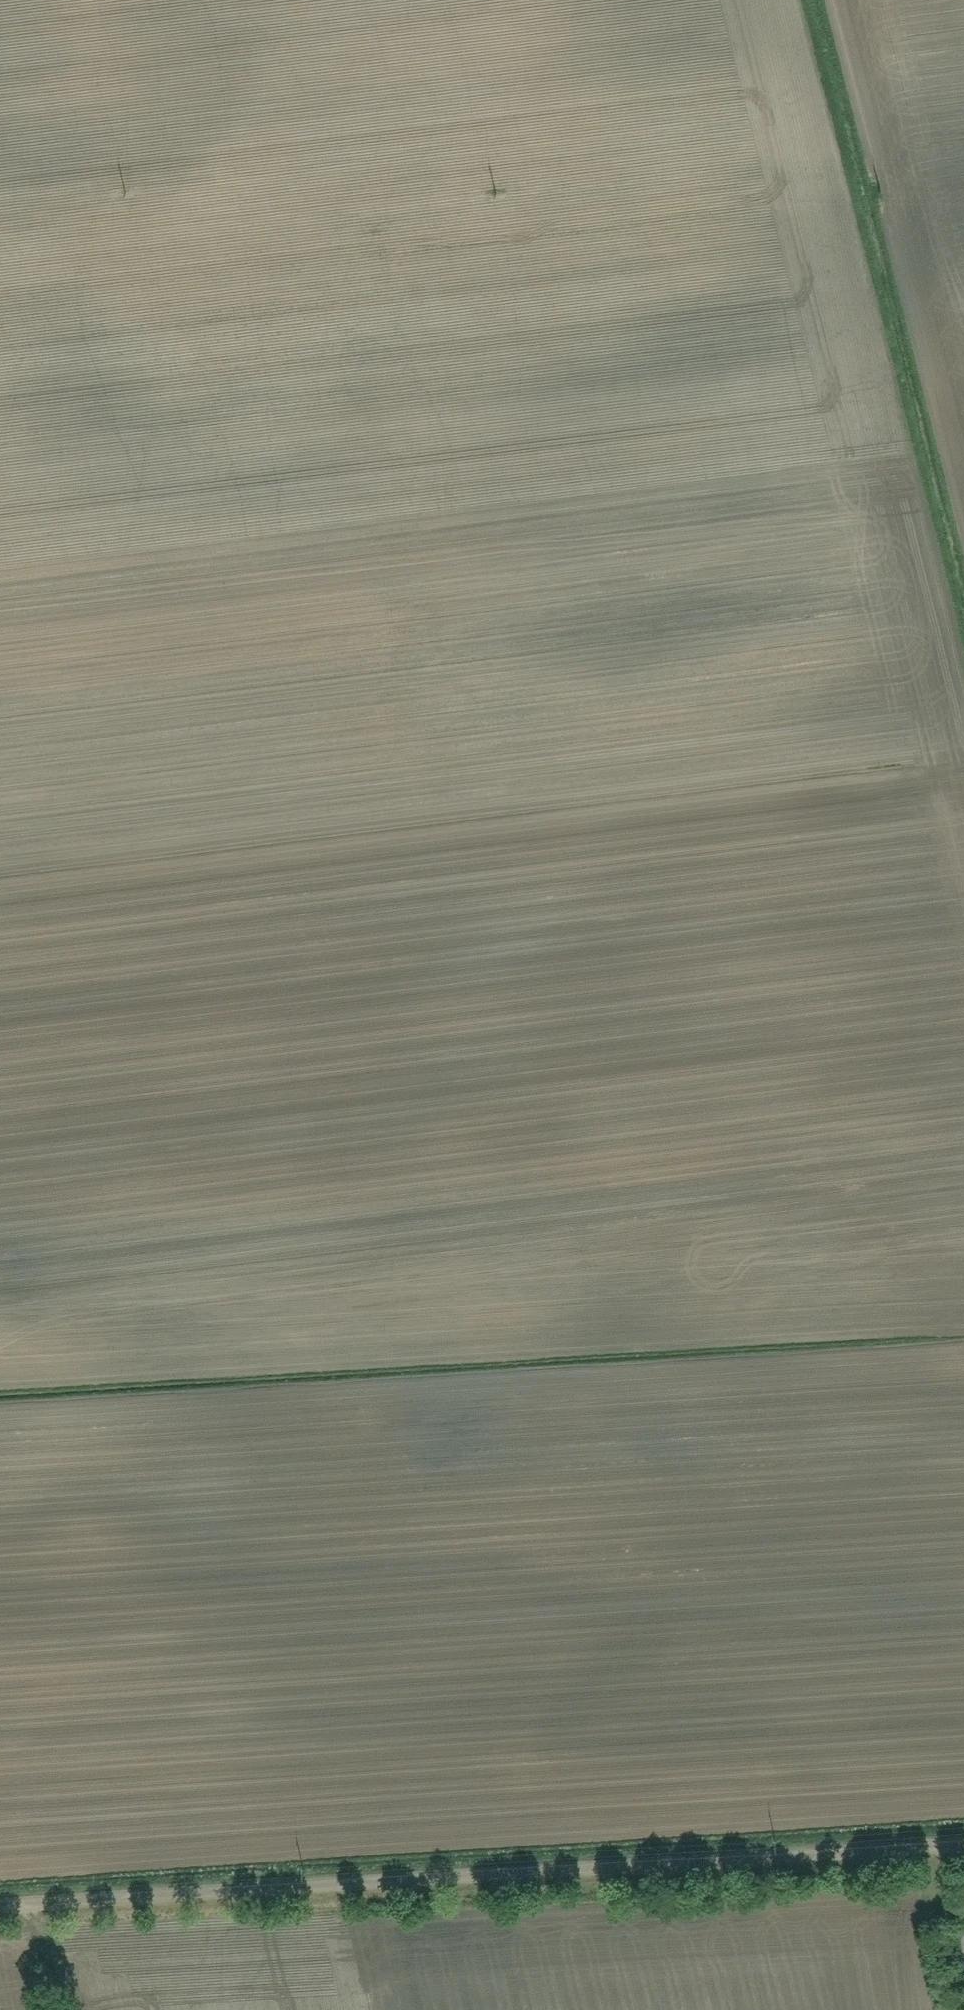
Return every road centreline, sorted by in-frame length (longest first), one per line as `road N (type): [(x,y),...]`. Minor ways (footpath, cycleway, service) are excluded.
road 1 (unclassified): [(0,1909),(963,1848)]

